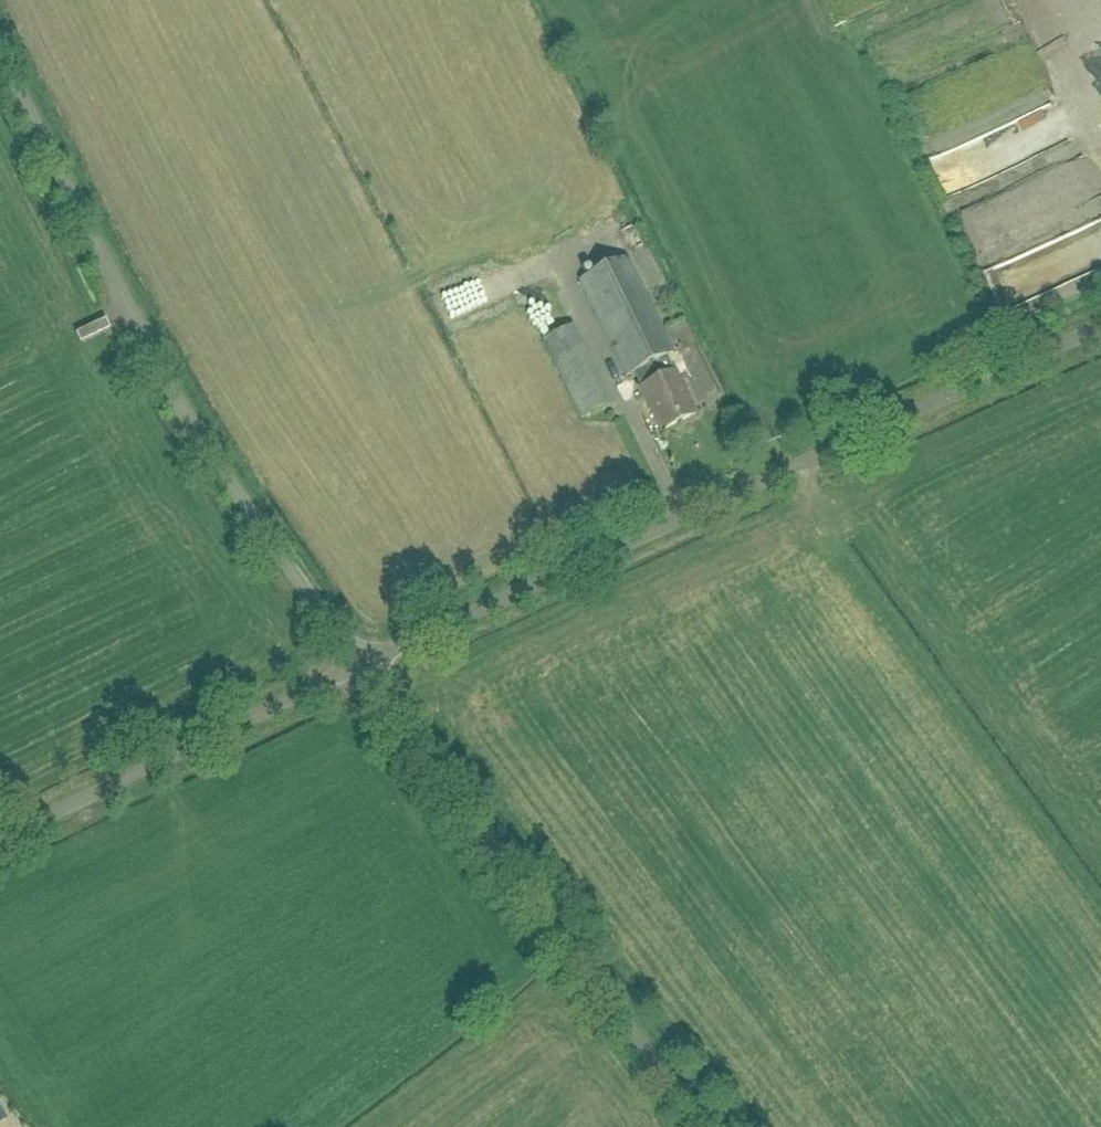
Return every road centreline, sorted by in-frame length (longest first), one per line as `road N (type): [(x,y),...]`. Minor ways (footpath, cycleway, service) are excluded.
road 1 (unclassified): [(359,665),(1100,326)]
road 2 (unclassified): [(359,665),(178,402),(0,51)]
road 3 (unclassified): [(715,1126),(359,665)]
road 4 (unclassified): [(0,838),(359,665)]

